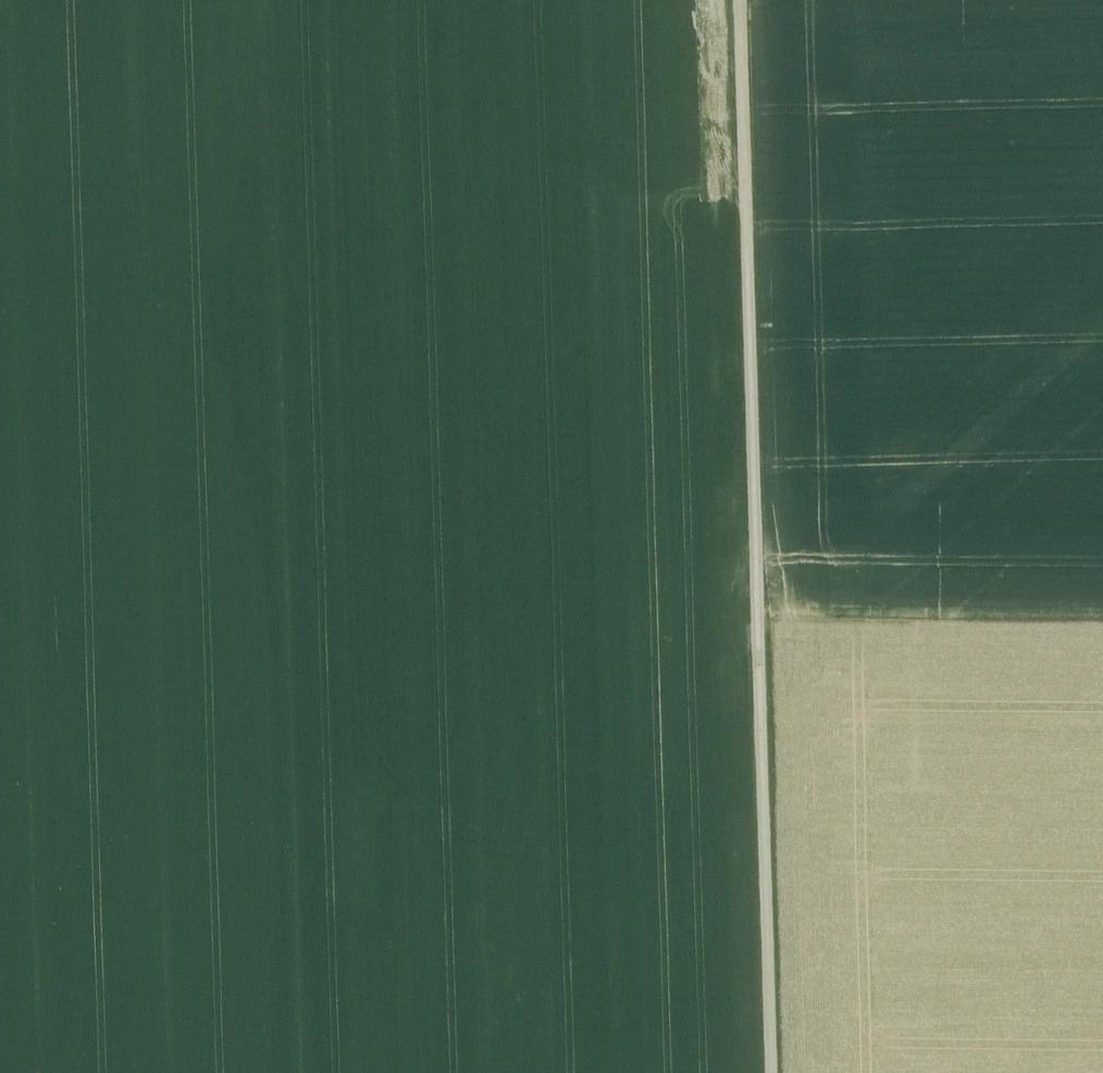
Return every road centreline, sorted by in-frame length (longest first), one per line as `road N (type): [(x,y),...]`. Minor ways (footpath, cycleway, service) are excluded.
road 1 (track): [(767,1072),(733,0)]

